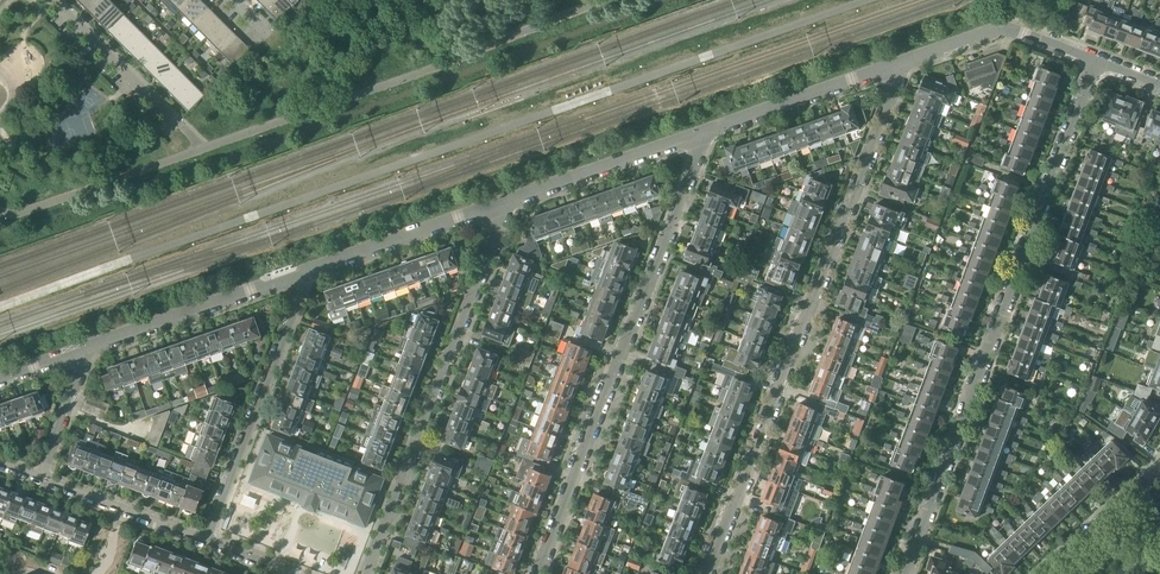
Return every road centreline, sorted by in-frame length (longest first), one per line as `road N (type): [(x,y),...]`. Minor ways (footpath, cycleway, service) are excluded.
road 1 (track): [(0,307),(865,0)]
road 2 (residential): [(1096,60),(906,573)]
road 3 (residential): [(710,573),(895,85),(893,67)]
road 4 (residential): [(696,137),(697,159),(536,573)]
road 5 (residential): [(368,573),(498,231),(493,207)]
road 6 (residential): [(292,278),(296,303),(206,541)]
road 7 (residential): [(86,351),(292,278)]
road 8 (residential): [(493,207),(696,137)]
road 9 (residential): [(292,278),(493,207)]
road 10 (residential): [(696,137),(893,67)]
road 11 (residential): [(51,0),(177,125)]
road 12 (residential): [(206,541),(41,477)]
road 13 (residential): [(1046,573),(1159,470)]
road 14 (residential): [(41,477),(86,351)]
road 15 (residential): [(893,67),(1007,26)]

